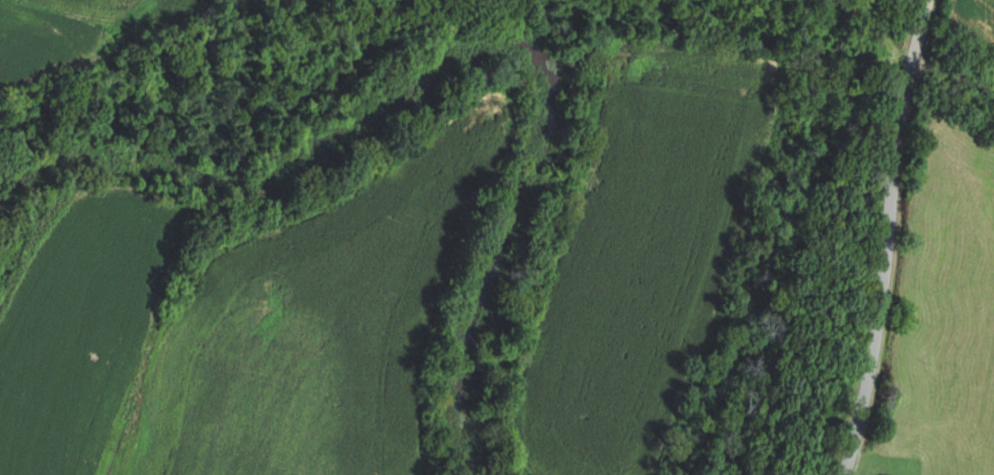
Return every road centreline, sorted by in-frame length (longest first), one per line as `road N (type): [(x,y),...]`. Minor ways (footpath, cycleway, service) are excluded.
road 1 (residential): [(842,474),(877,348),(898,125),(928,0)]

